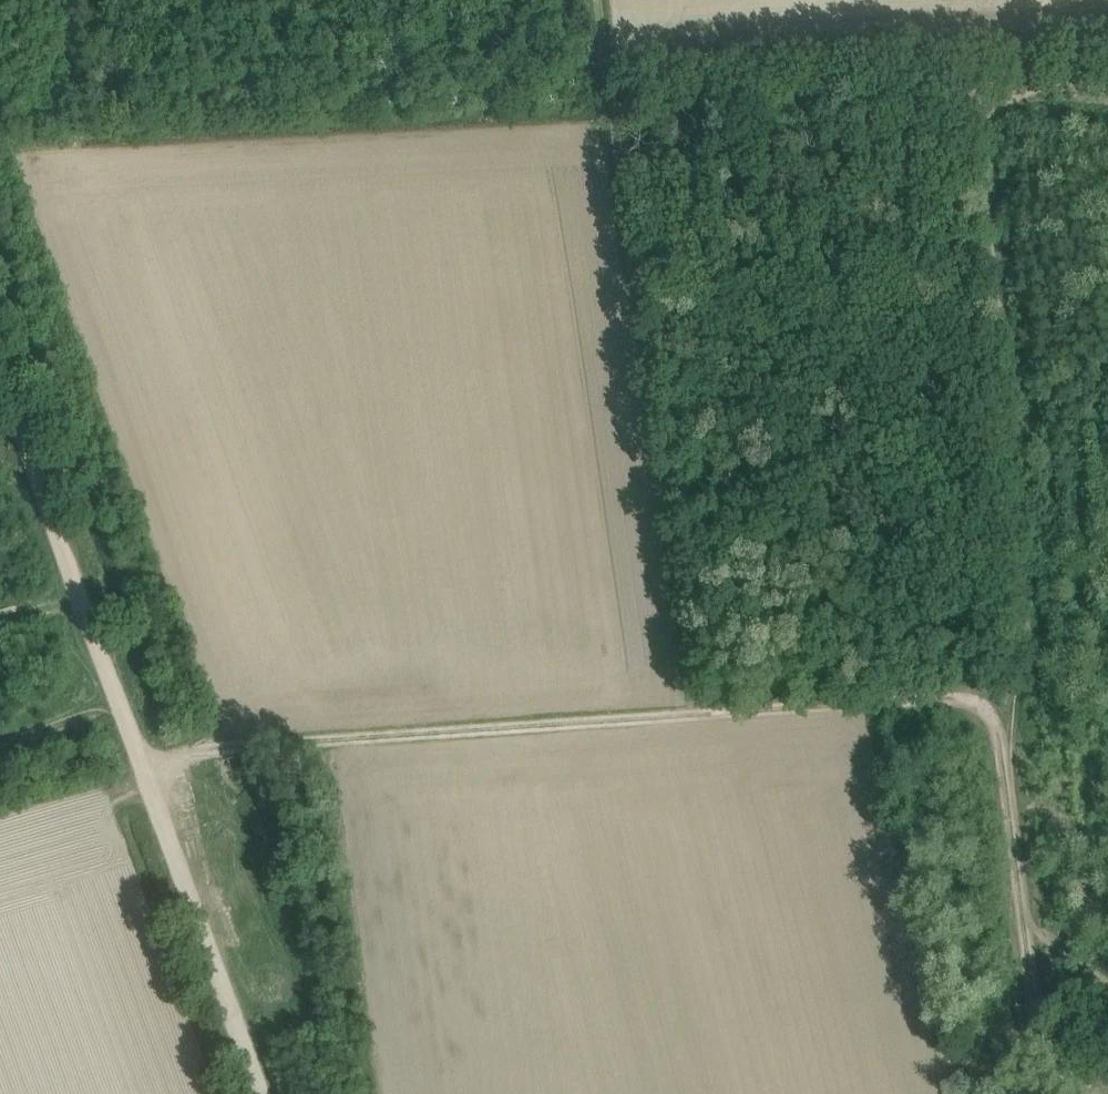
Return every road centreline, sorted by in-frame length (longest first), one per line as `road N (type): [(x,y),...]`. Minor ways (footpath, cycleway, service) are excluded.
road 1 (track): [(1107,1048),(1045,1023),(1005,733),(970,696),(142,753)]
road 2 (track): [(125,706),(264,1093)]
road 3 (track): [(0,357),(125,706)]
road 4 (track): [(0,740),(125,706)]

